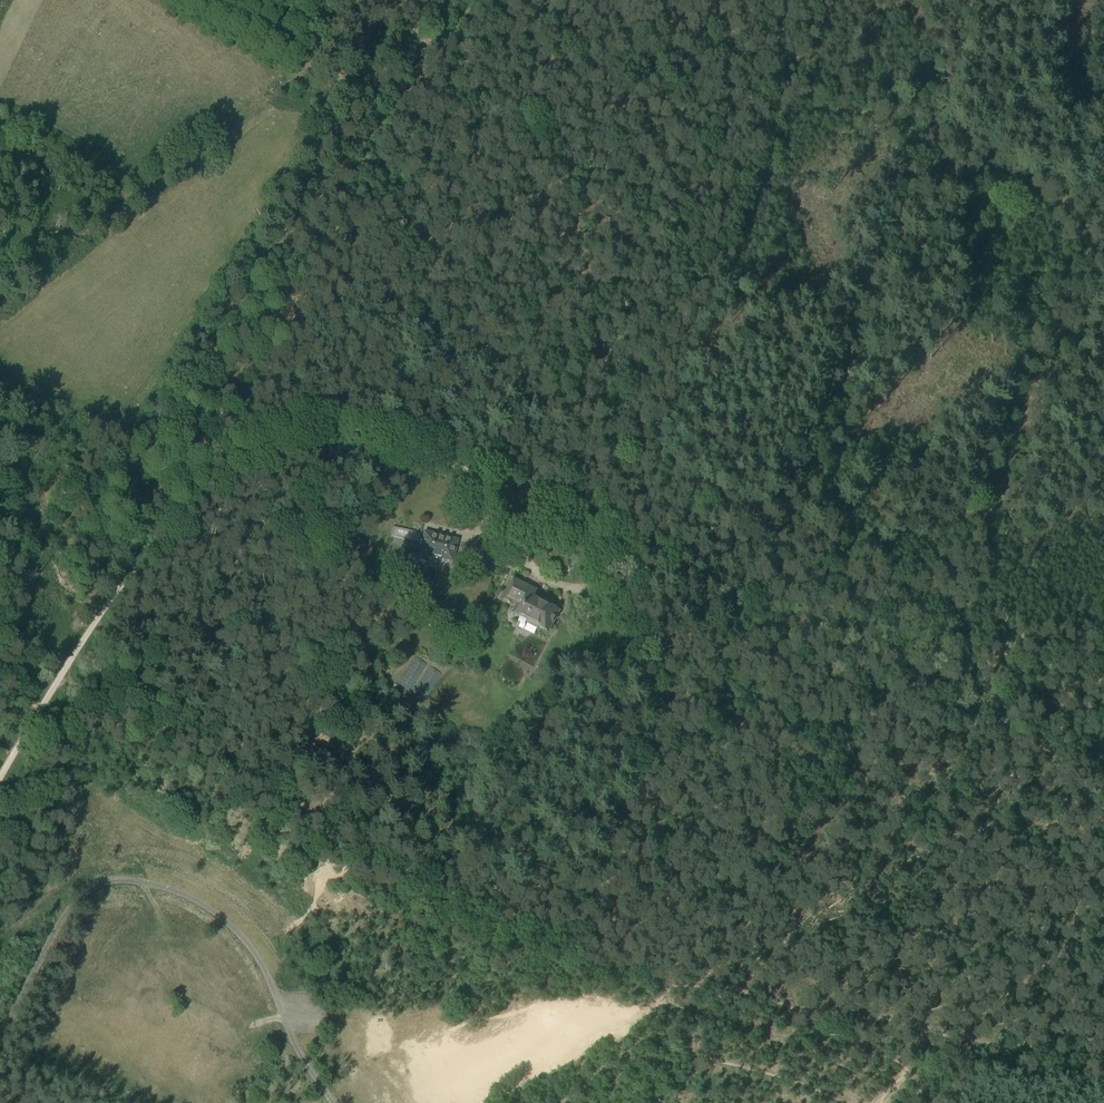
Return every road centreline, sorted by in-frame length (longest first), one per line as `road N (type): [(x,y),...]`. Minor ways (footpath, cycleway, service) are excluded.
road 1 (track): [(206,484),(139,554),(0,780)]
road 2 (track): [(365,144),(353,98),(205,0)]

